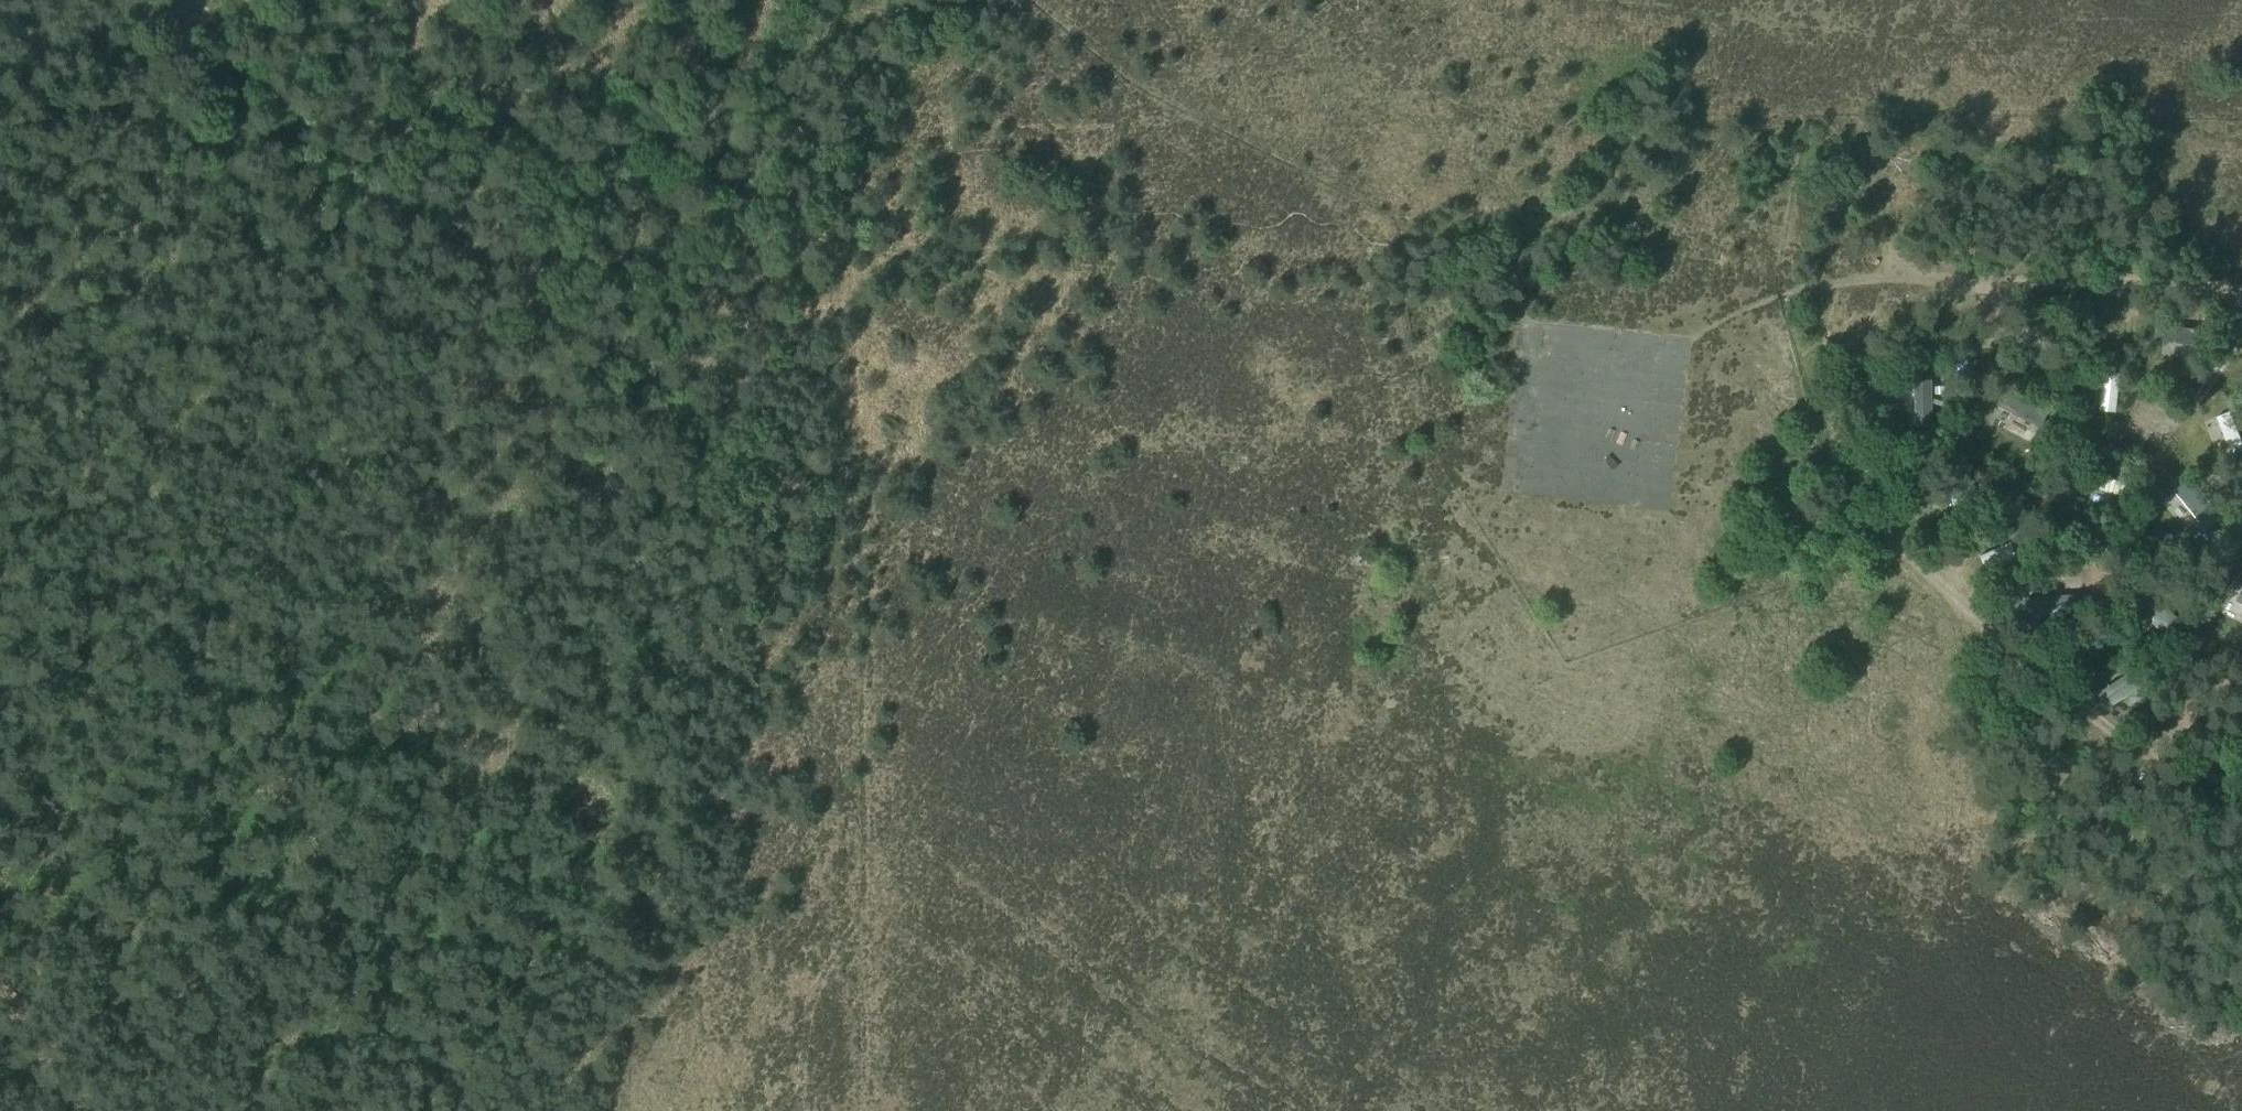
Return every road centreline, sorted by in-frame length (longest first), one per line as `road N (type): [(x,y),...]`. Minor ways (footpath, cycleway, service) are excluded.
road 1 (track): [(1591,417),(1689,342),(1778,296),(1903,279),(2170,282),(2241,292)]
road 2 (track): [(2241,821),(1964,612),(1912,558)]
road 3 (track): [(2241,333),(2166,445)]

